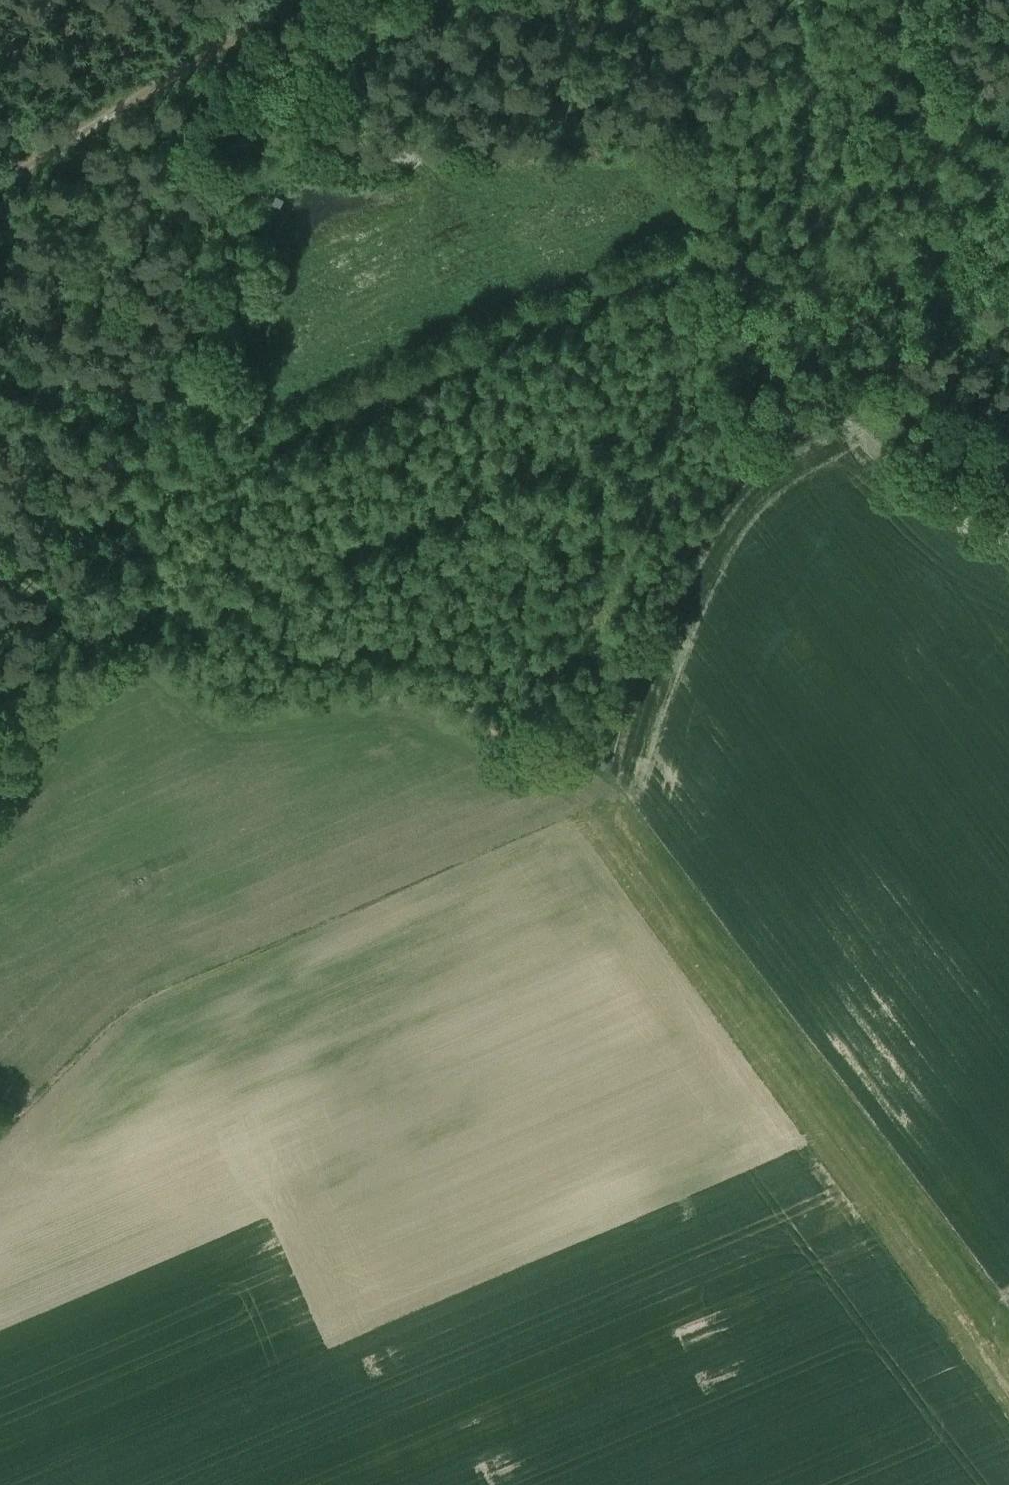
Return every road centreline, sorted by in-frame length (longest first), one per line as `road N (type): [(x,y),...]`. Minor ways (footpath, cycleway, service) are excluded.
road 1 (track): [(0,559),(103,636),(150,624),(251,467),(248,426)]
road 2 (track): [(0,181),(301,0)]

